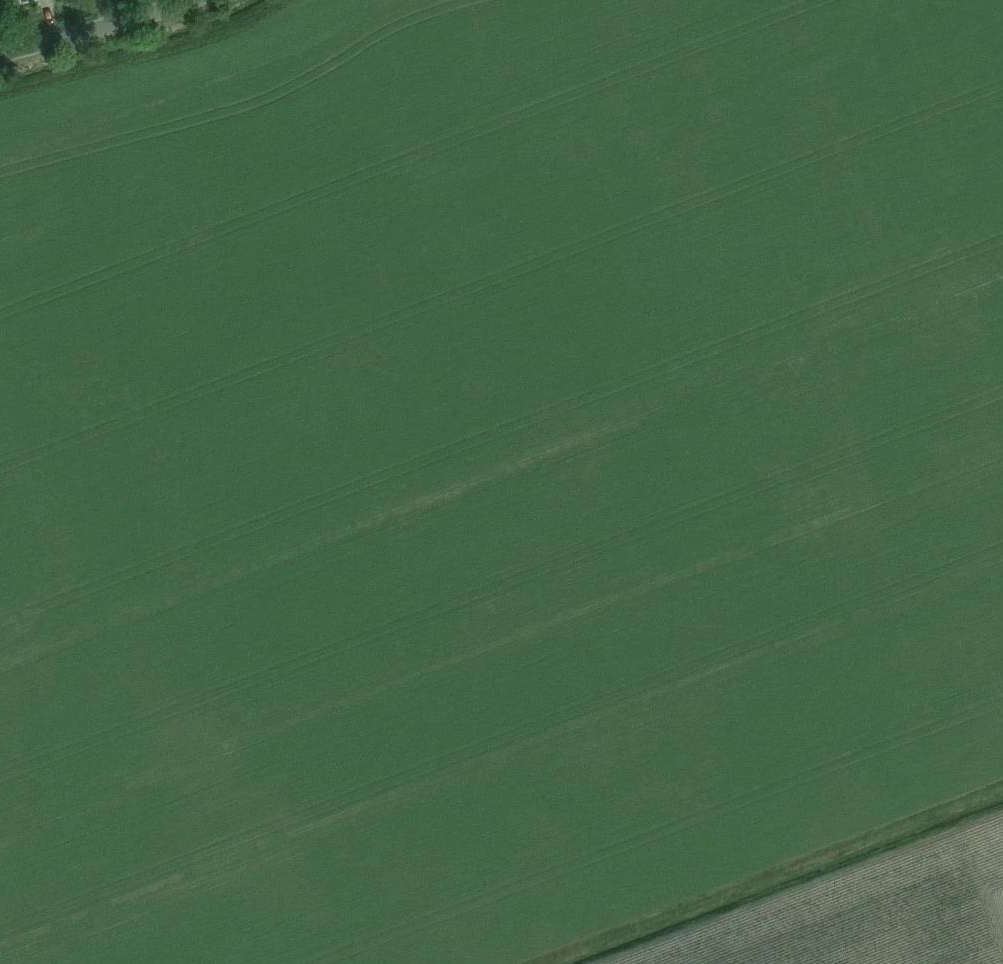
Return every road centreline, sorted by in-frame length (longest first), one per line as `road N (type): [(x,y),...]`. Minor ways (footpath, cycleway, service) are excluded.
road 1 (unclassified): [(0,54),(192,0)]

